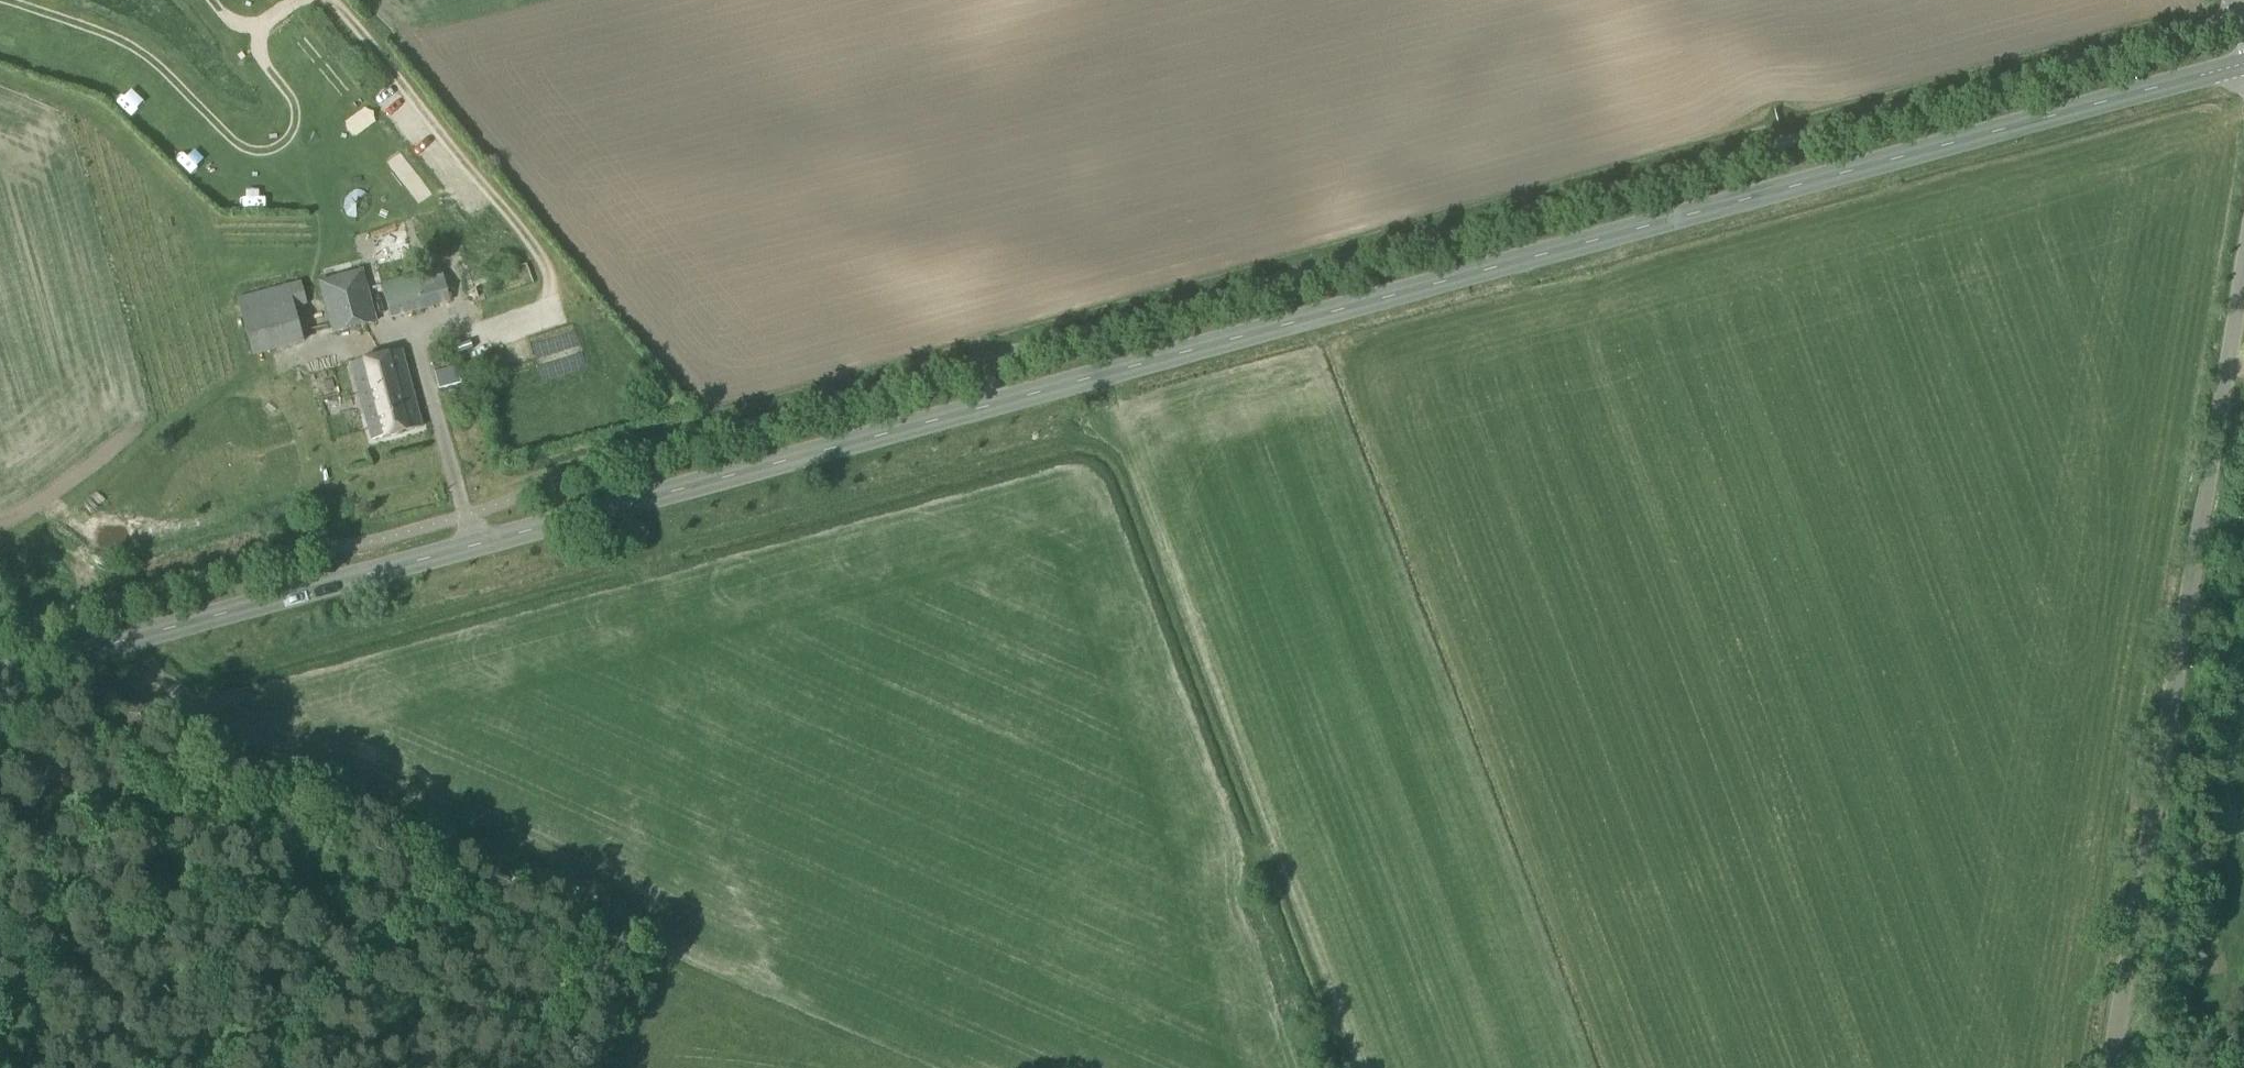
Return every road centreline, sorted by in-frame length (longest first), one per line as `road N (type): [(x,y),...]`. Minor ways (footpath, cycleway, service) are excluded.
road 1 (tertiary): [(0,675),(2243,64)]
road 2 (unclassified): [(2106,1067),(2243,268)]

